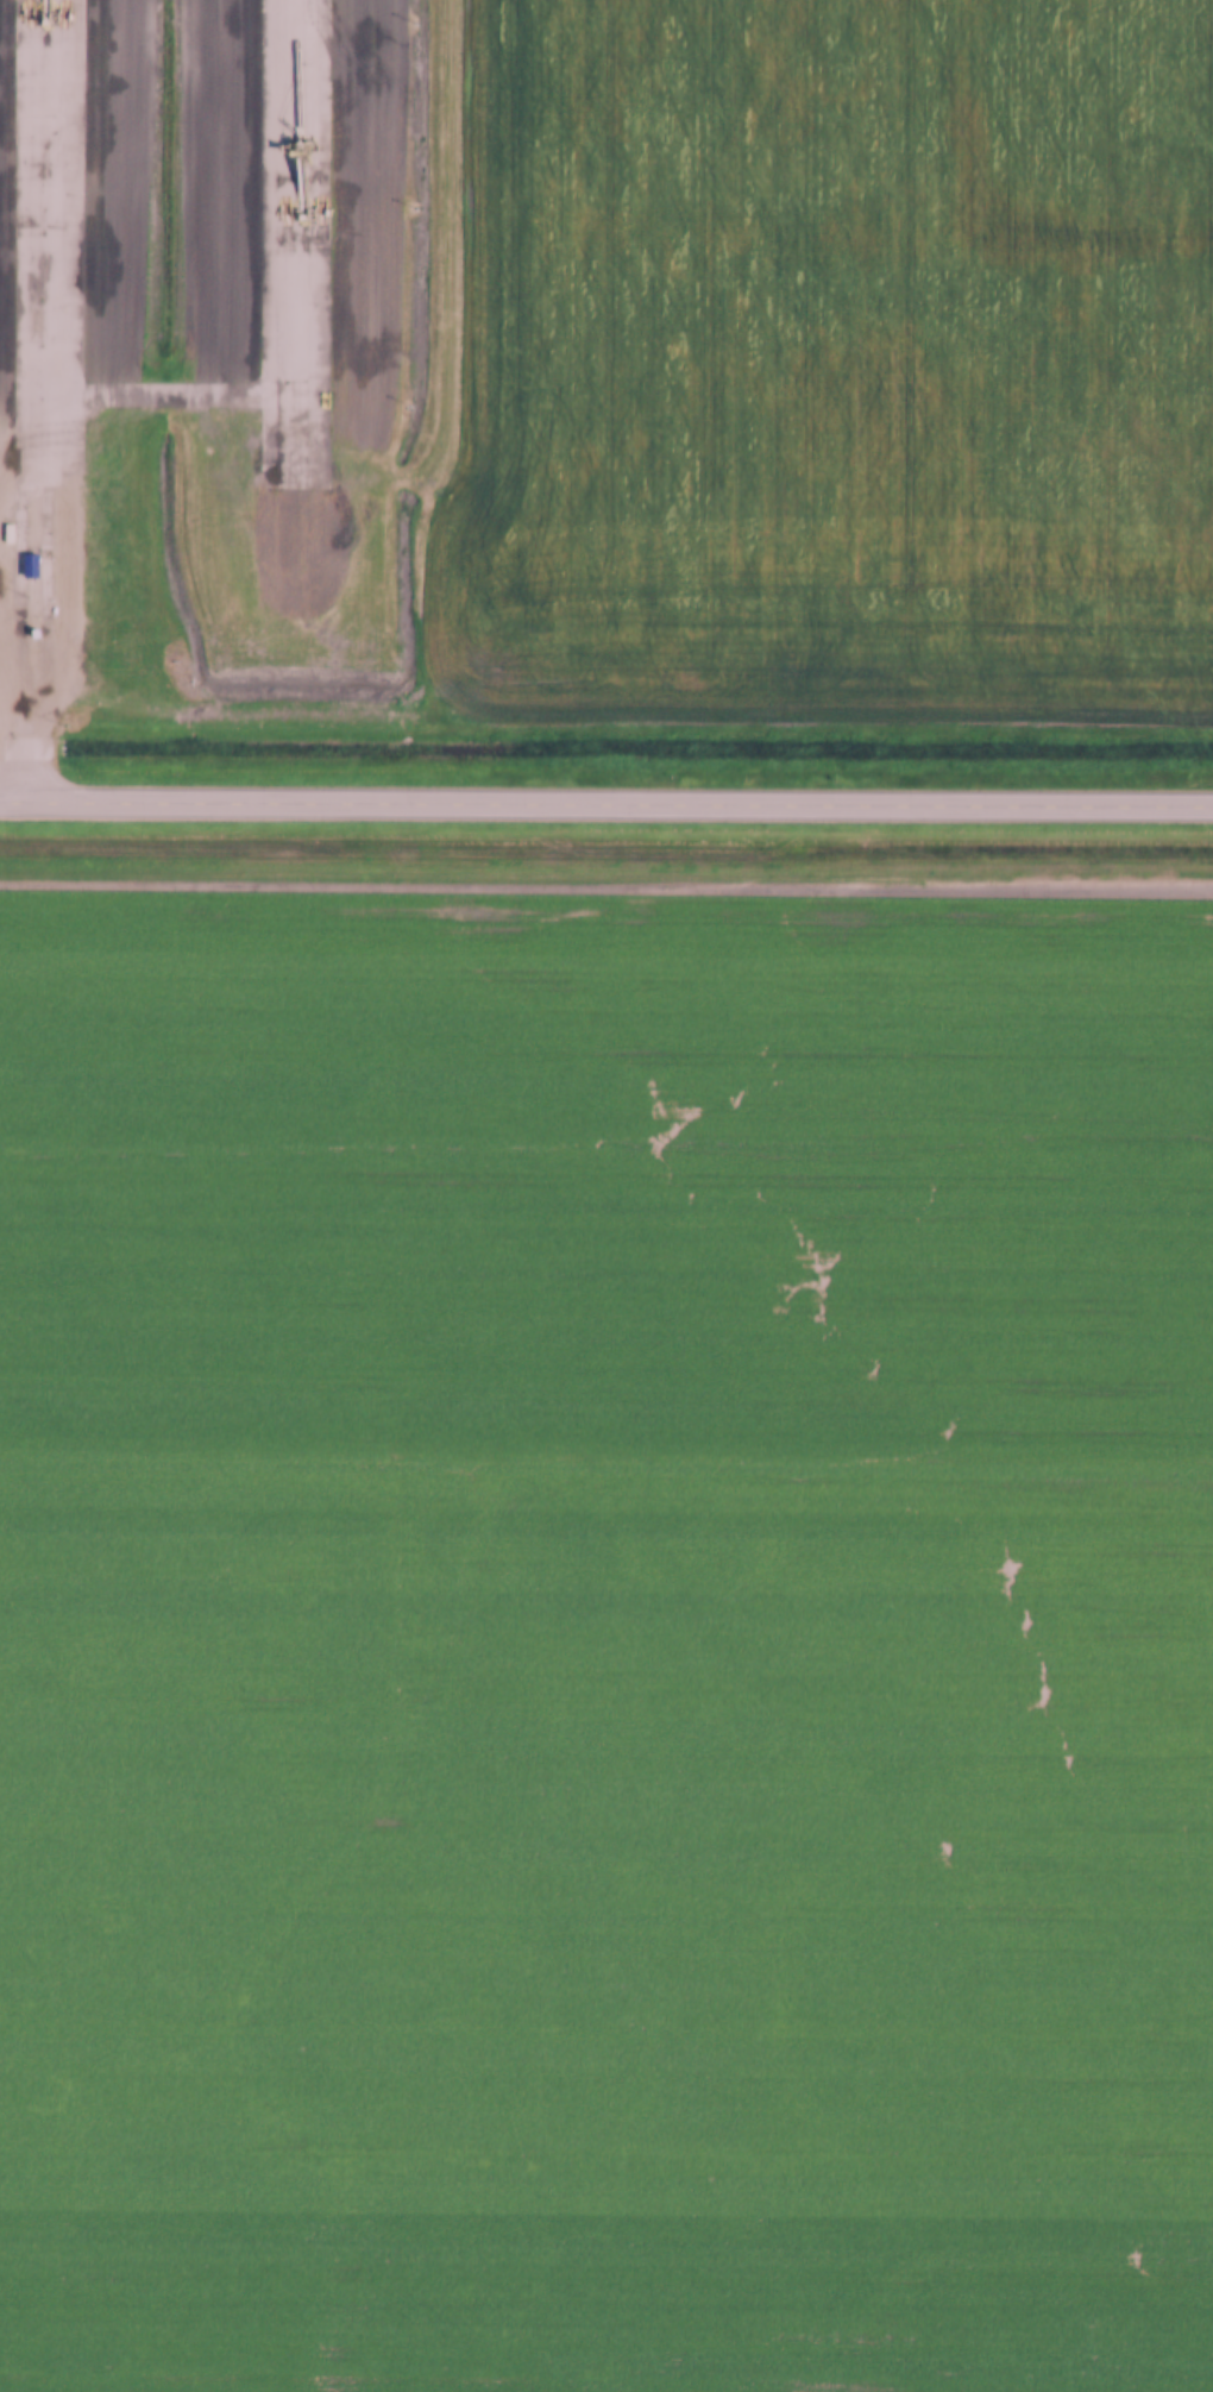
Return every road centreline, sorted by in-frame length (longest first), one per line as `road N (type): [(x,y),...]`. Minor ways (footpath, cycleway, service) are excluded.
road 1 (primary): [(1212,811),(0,805)]

